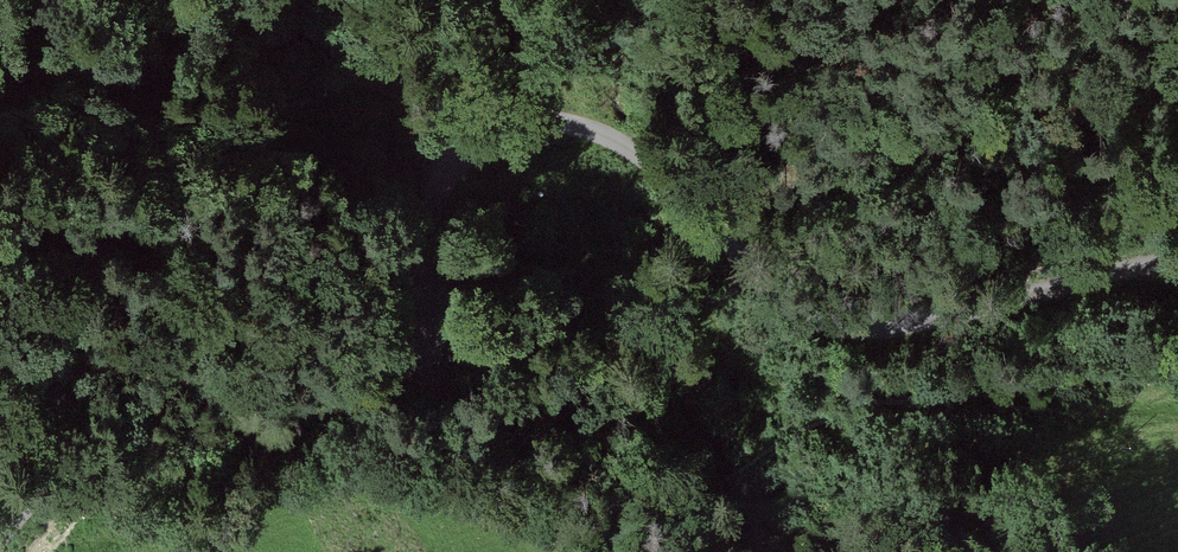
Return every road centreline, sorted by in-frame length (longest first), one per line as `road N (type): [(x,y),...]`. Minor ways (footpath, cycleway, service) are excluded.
road 1 (residential): [(0,541),(42,491),(80,463),(269,420),(363,379),(408,340),(435,195),(462,145),(503,125),(601,125),(673,183),(746,263),(813,312),(868,328),(1177,258)]
road 2 (track): [(600,322),(562,396),(537,413),(15,523)]
road 3 (track): [(1177,413),(890,446),(823,422),(782,393),(706,310),(631,285)]

